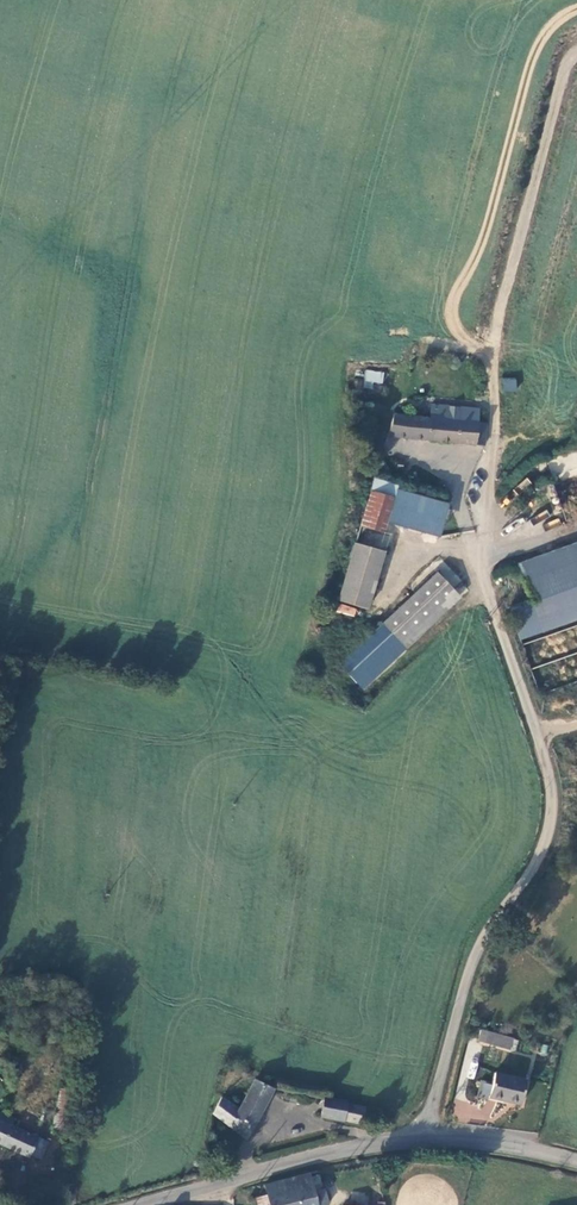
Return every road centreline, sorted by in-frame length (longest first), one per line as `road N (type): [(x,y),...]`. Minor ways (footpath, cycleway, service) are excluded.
road 1 (unclassified): [(421,1138),(470,972),(490,927),(540,856),(551,821),(541,748),(476,567)]
road 2 (track): [(476,567),(496,424),(497,329),(576,50)]
road 3 (unclassified): [(145,1204),(360,1145),(421,1138)]
road 4 (unclassified): [(421,1138),(576,1161)]

